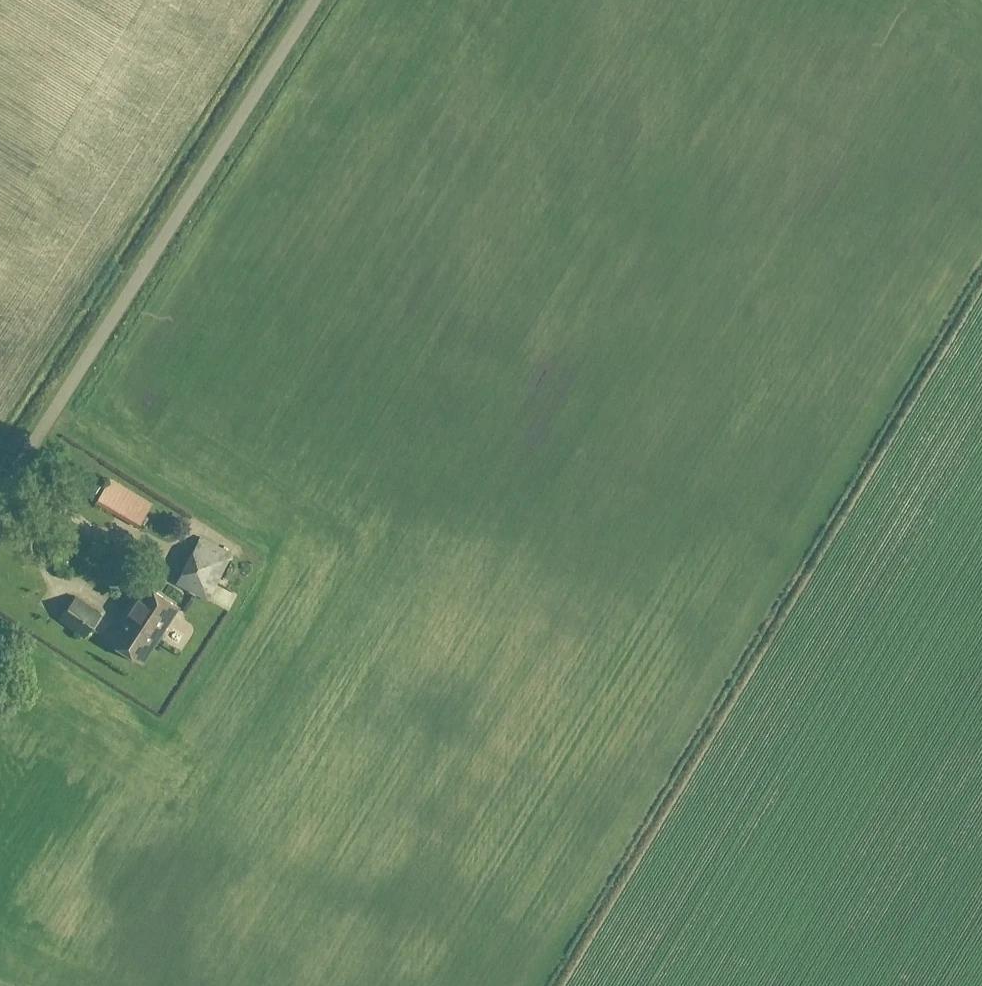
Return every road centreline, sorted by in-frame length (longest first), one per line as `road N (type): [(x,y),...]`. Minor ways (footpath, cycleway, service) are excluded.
road 1 (unclassified): [(0,509),(323,0)]

